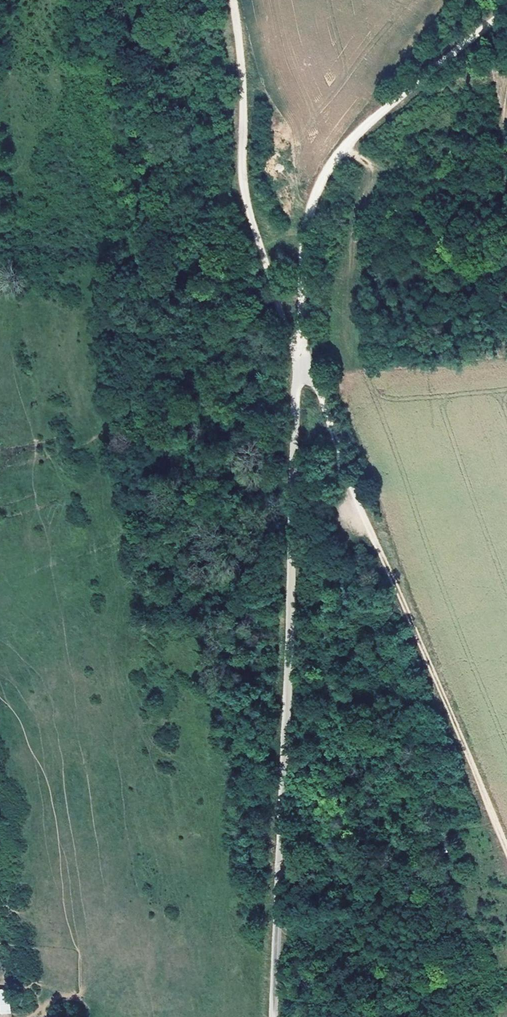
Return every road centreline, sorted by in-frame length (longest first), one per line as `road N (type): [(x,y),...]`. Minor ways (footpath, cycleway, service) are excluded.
road 1 (residential): [(298,366),(274,1016)]
road 2 (track): [(298,366),(314,384),(506,854)]
road 3 (track): [(506,10),(372,120),(327,170),(304,237),(298,366)]
road 4 (track): [(298,366),(248,206),(233,0)]

